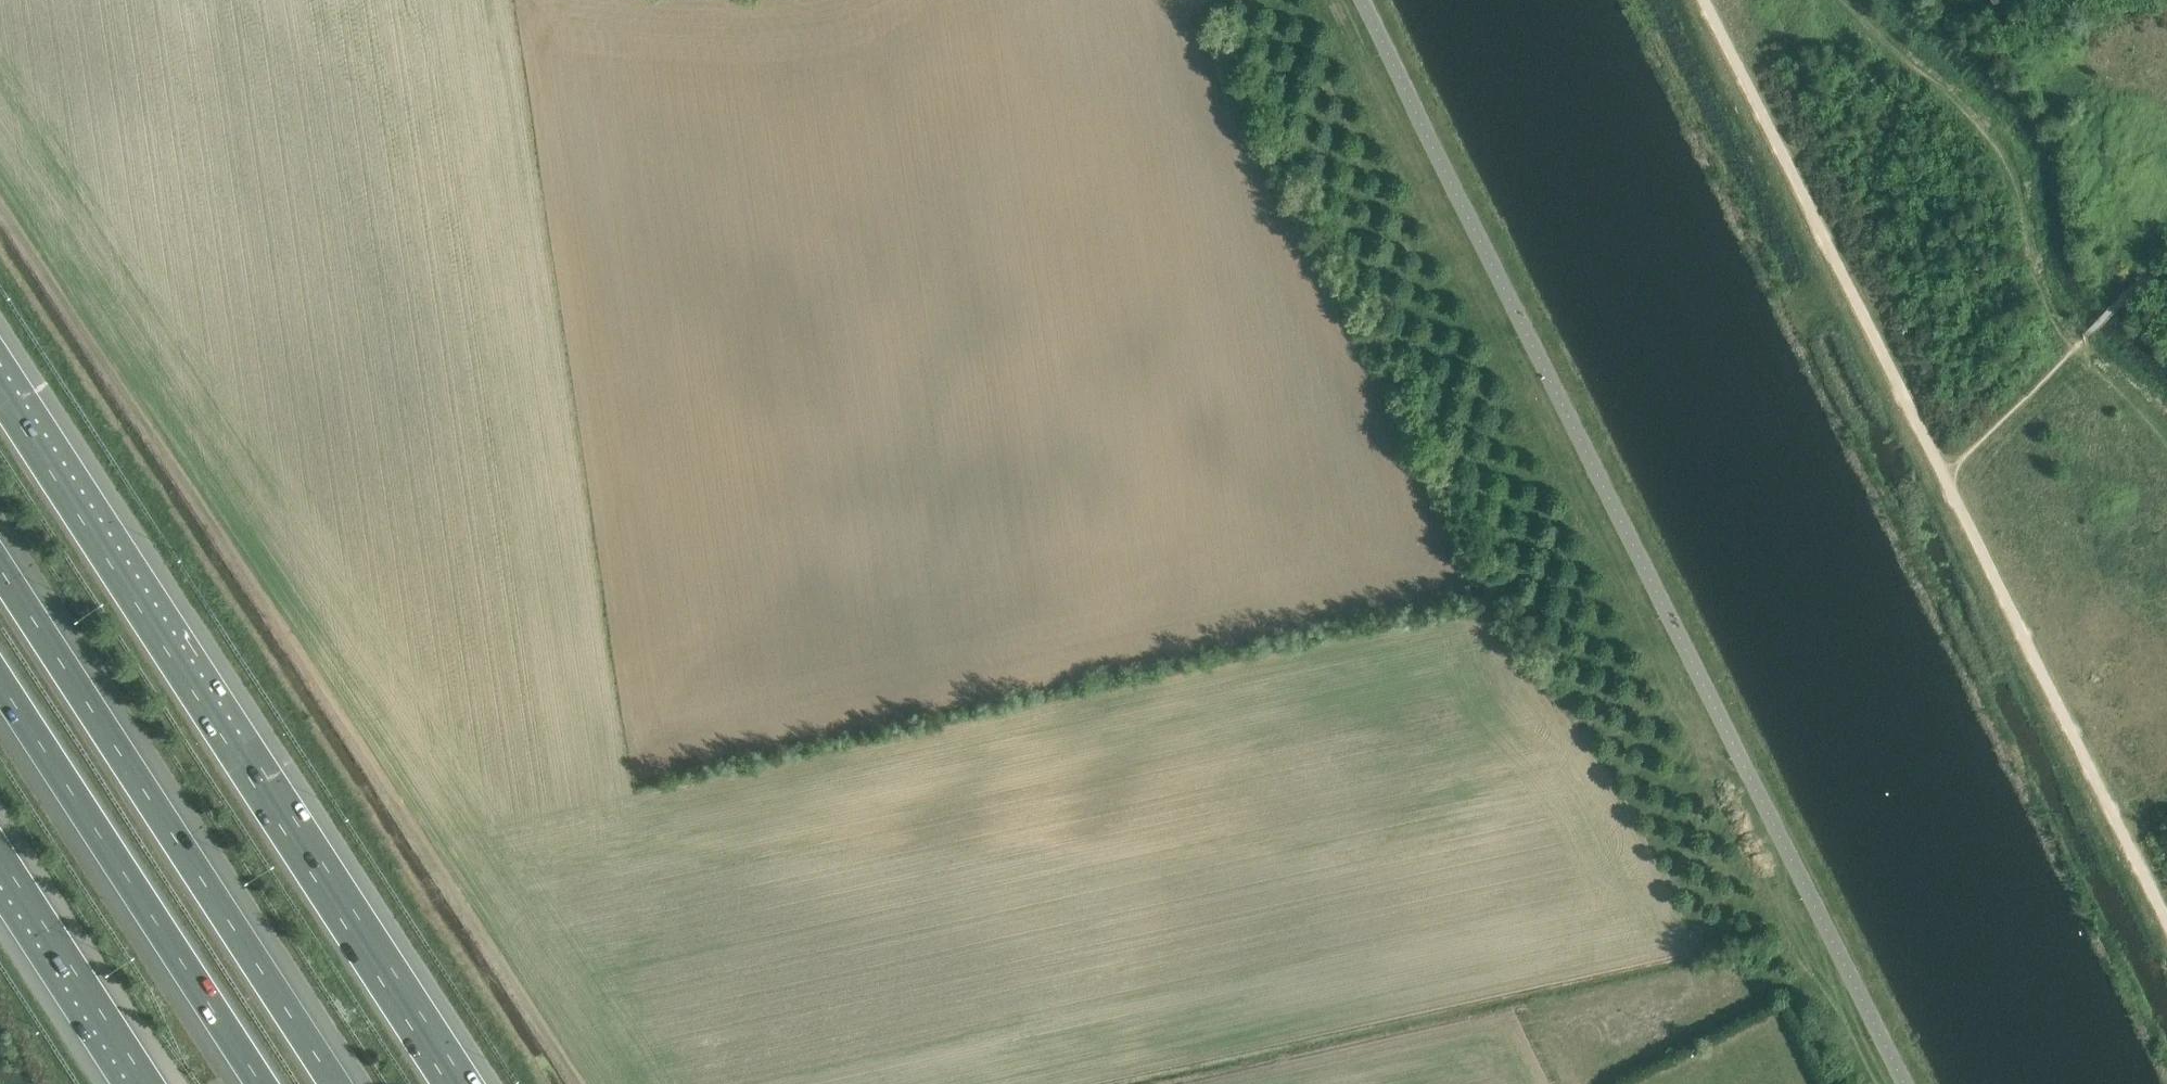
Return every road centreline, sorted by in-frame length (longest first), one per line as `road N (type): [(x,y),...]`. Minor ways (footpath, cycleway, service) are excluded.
road 1 (motorway): [(459,1083),(0,377)]
road 2 (motorway): [(336,1083),(0,566)]
road 3 (motorway): [(0,680),(261,1083)]
road 4 (motorway): [(0,865),(145,1083)]

